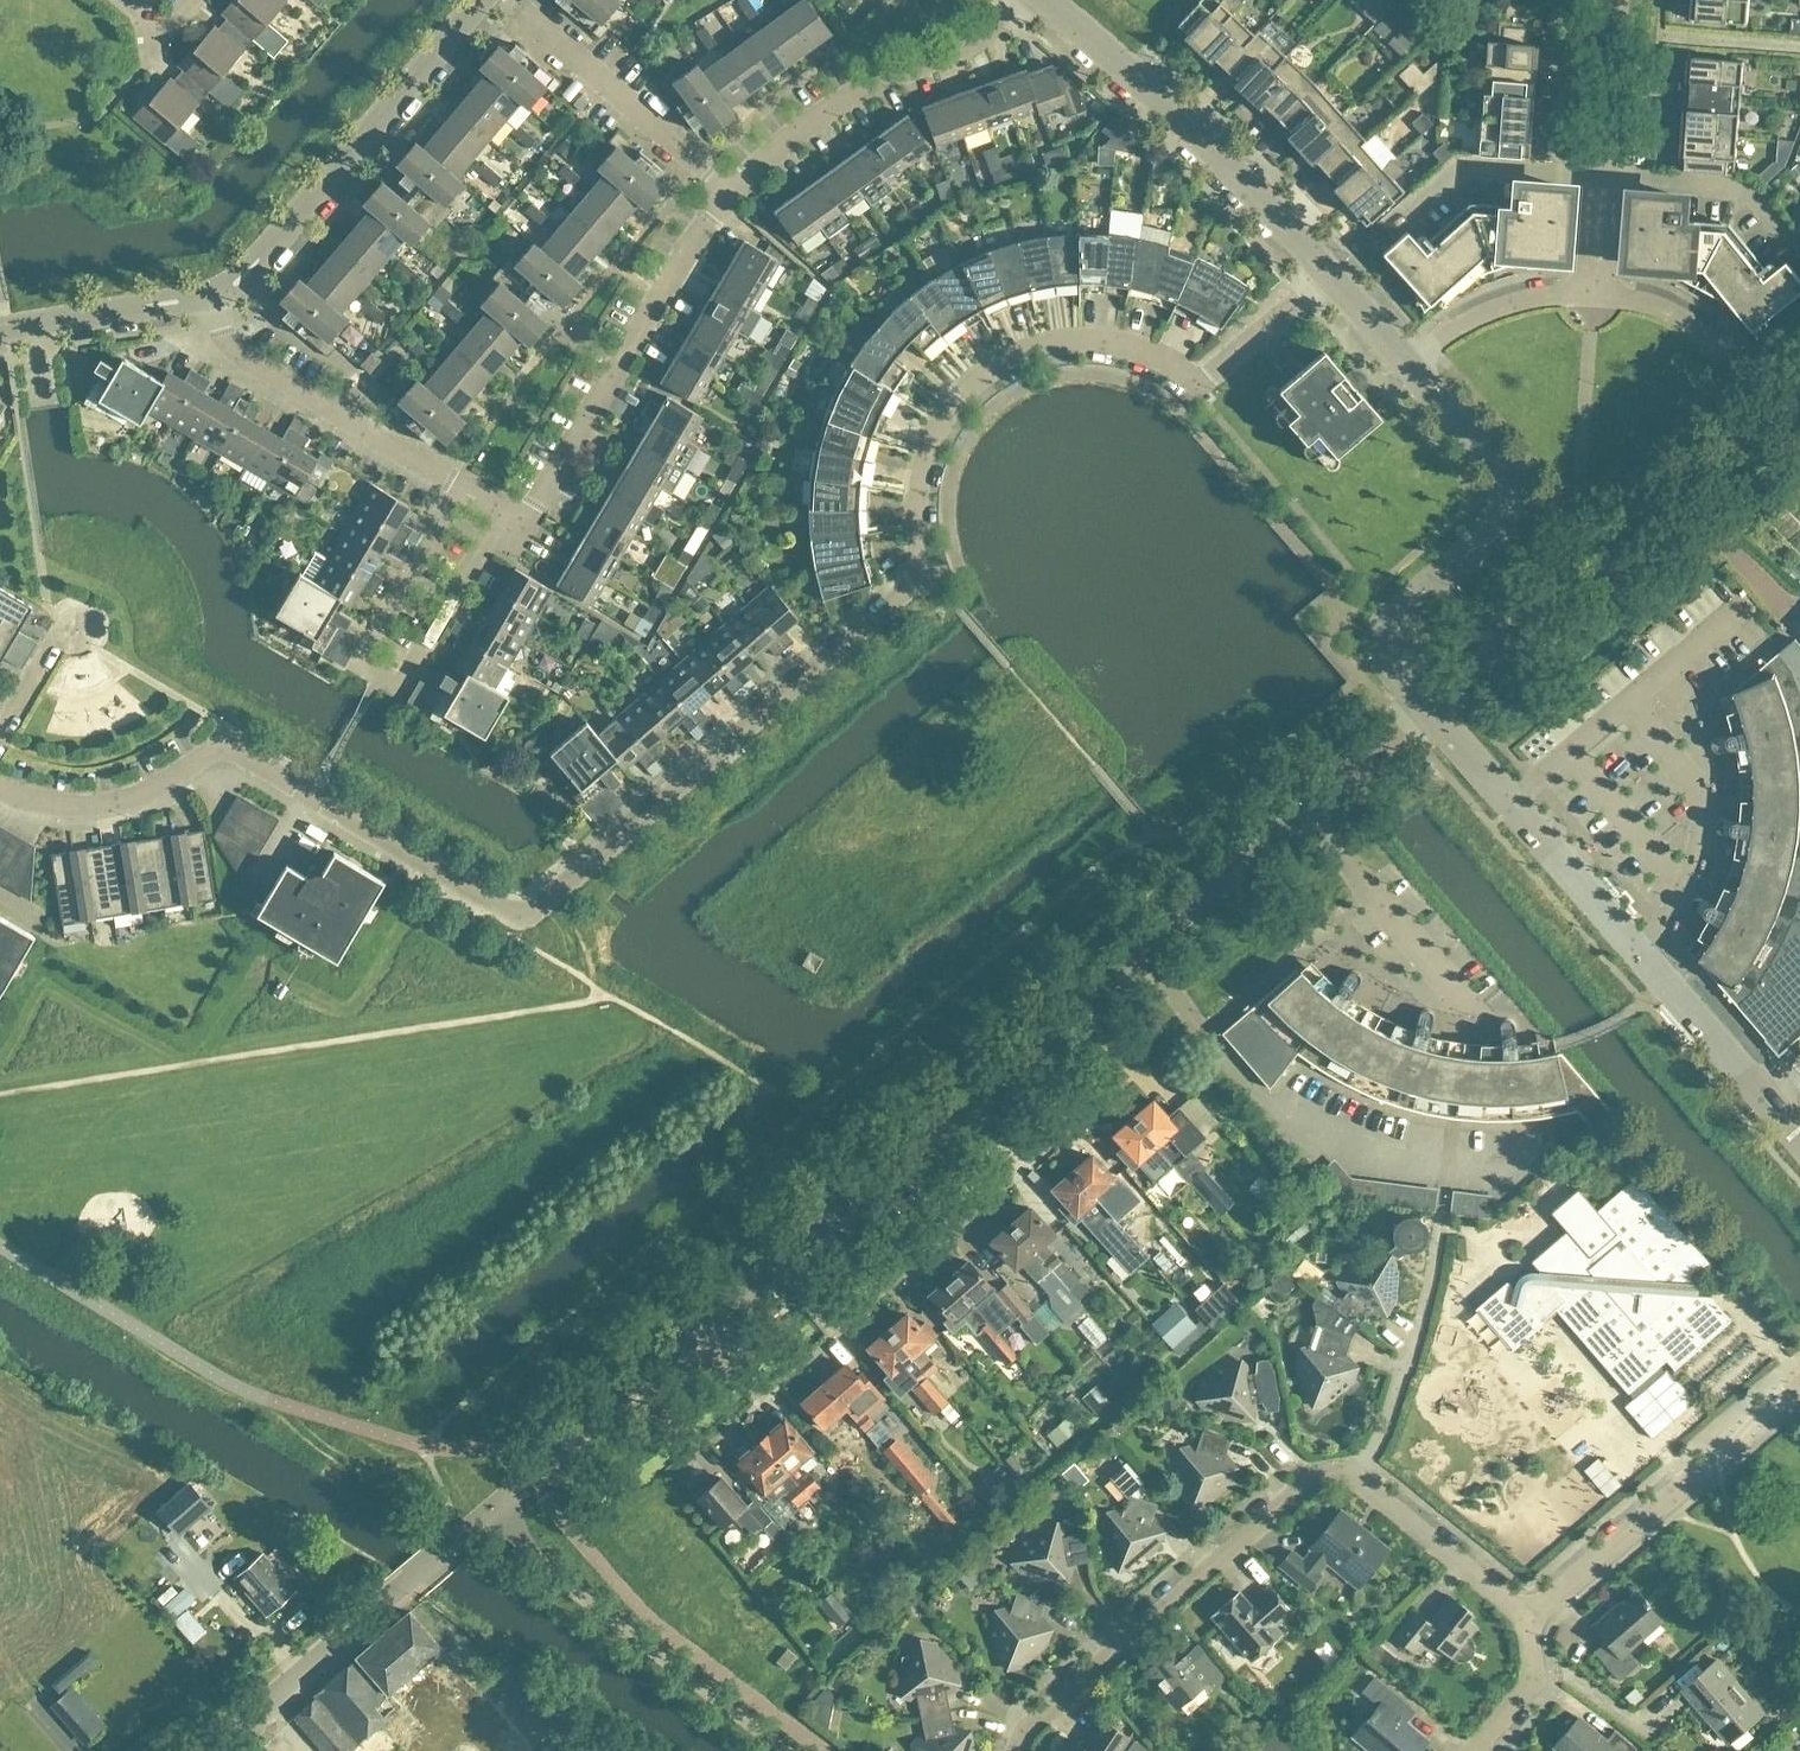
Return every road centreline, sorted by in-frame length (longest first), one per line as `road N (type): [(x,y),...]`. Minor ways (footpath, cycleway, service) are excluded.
road 1 (residential): [(0,788),(48,803),(114,802),(160,786),(223,742),(503,907),(540,907),(930,572),(916,526),(922,462),(952,404),(974,381),(1030,348),(1093,339),(1155,353),(1202,381),(1328,273)]
road 2 (unclassified): [(493,1509),(1428,704)]
road 3 (tertiary): [(1757,1096),(1428,704)]
road 4 (residential): [(1019,1750),(1028,1724),(1310,1483),(1333,1473),(1358,1478)]
road 5 (tertiary): [(1428,704),(1387,655),(1385,629),(1499,520),(1505,494),(1499,475),(1407,361)]
road 6 (residential): [(214,294),(239,279),(484,0)]
road 7 (residential): [(498,507),(527,496),(549,470),(726,191)]
road 8 (tertiary): [(1328,273),(1194,131),(1044,0)]
road 9 (residential): [(493,1509),(573,1591),(787,1750)]
road 10 (unclassified): [(213,1750),(493,1509)]
road 11 (residential): [(1533,1617),(1799,1383)]
road 12 (residential): [(726,191),(802,127),(1002,23),(1018,0)]
road 13 (unclassified): [(1428,704),(1671,493)]
road 14 (residential): [(449,481),(225,341),(214,294)]
road 15 (residential): [(1358,1478),(1397,1397),(1425,1308),(1443,1187)]
road 16 (residential): [(1590,289),(1617,0)]
road 17 (residential): [(726,191),(517,0)]
road 18 (residential): [(373,682),(402,691),(498,507)]
road 19 (residential): [(373,682),(353,664),(449,481)]
road 20 (residential): [(1358,1478),(1533,1617)]
road 21 (residential): [(0,329),(214,294)]
road 22 (residential): [(1590,289),(1513,295),(1407,361)]
road 23 (residential): [(1671,493),(1795,617),(1799,613)]
road 24 (residential): [(1744,358),(1699,318),(1651,297),(1590,289)]
road 25 (unclassified): [(1671,493),(1799,385)]
road 26 (residential): [(1476,1750),(1531,1675),(1533,1617)]
road 27 (residential): [(0,740),(68,623)]

